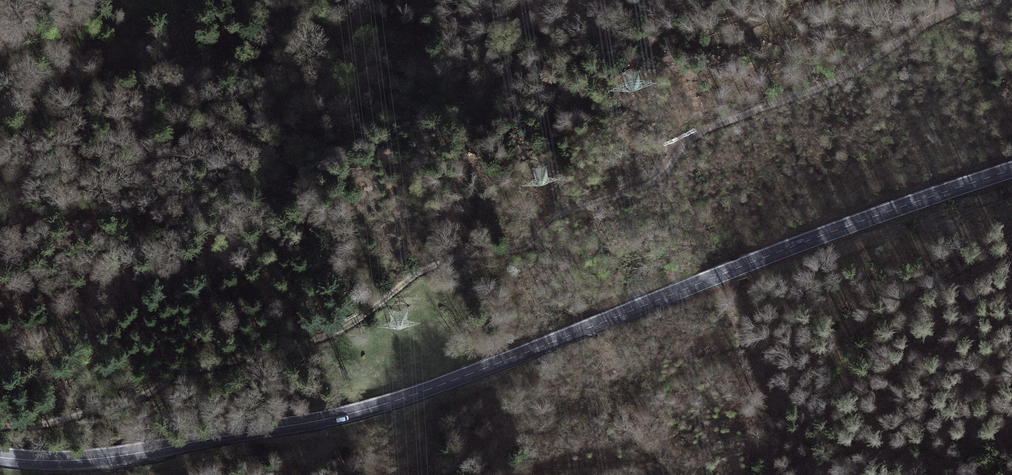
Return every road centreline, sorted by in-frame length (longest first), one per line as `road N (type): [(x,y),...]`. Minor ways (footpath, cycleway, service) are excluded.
road 1 (track): [(0,424),(40,425),(123,404),(197,367),(274,353),(346,324),(418,272),(526,244),(559,215),(647,185),(702,130),(852,73),(982,0)]
road 2 (primary): [(1011,170),(388,403),(127,455),(0,457)]

